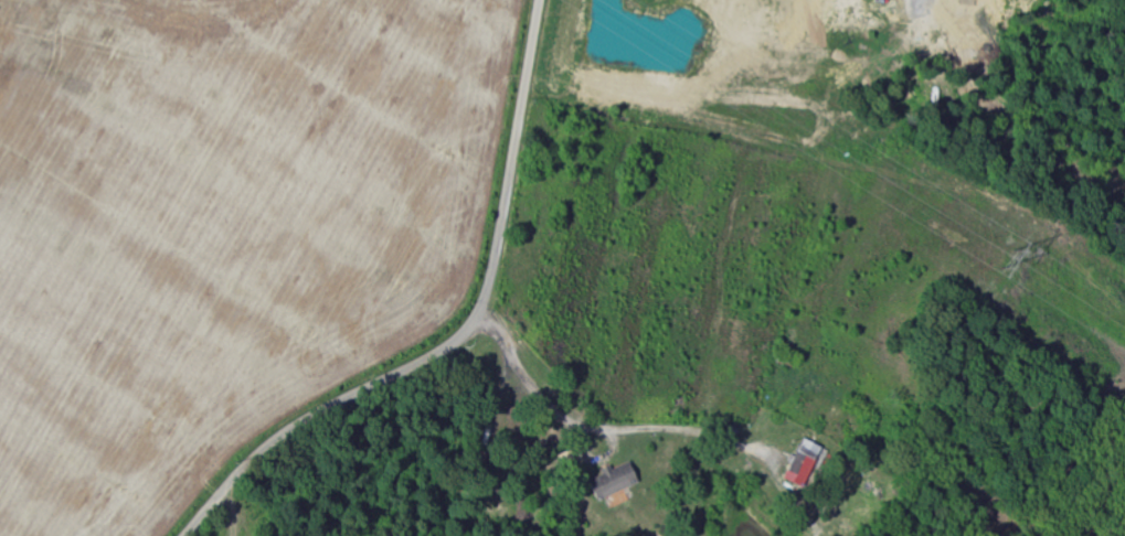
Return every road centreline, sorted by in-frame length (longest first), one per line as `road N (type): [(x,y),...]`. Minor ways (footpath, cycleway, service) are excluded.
road 1 (residential): [(185,535),(247,465),(340,399),(453,345),(481,305),(536,0)]
road 2 (residential): [(529,535),(745,447)]
road 3 (residential): [(247,465),(367,535)]

